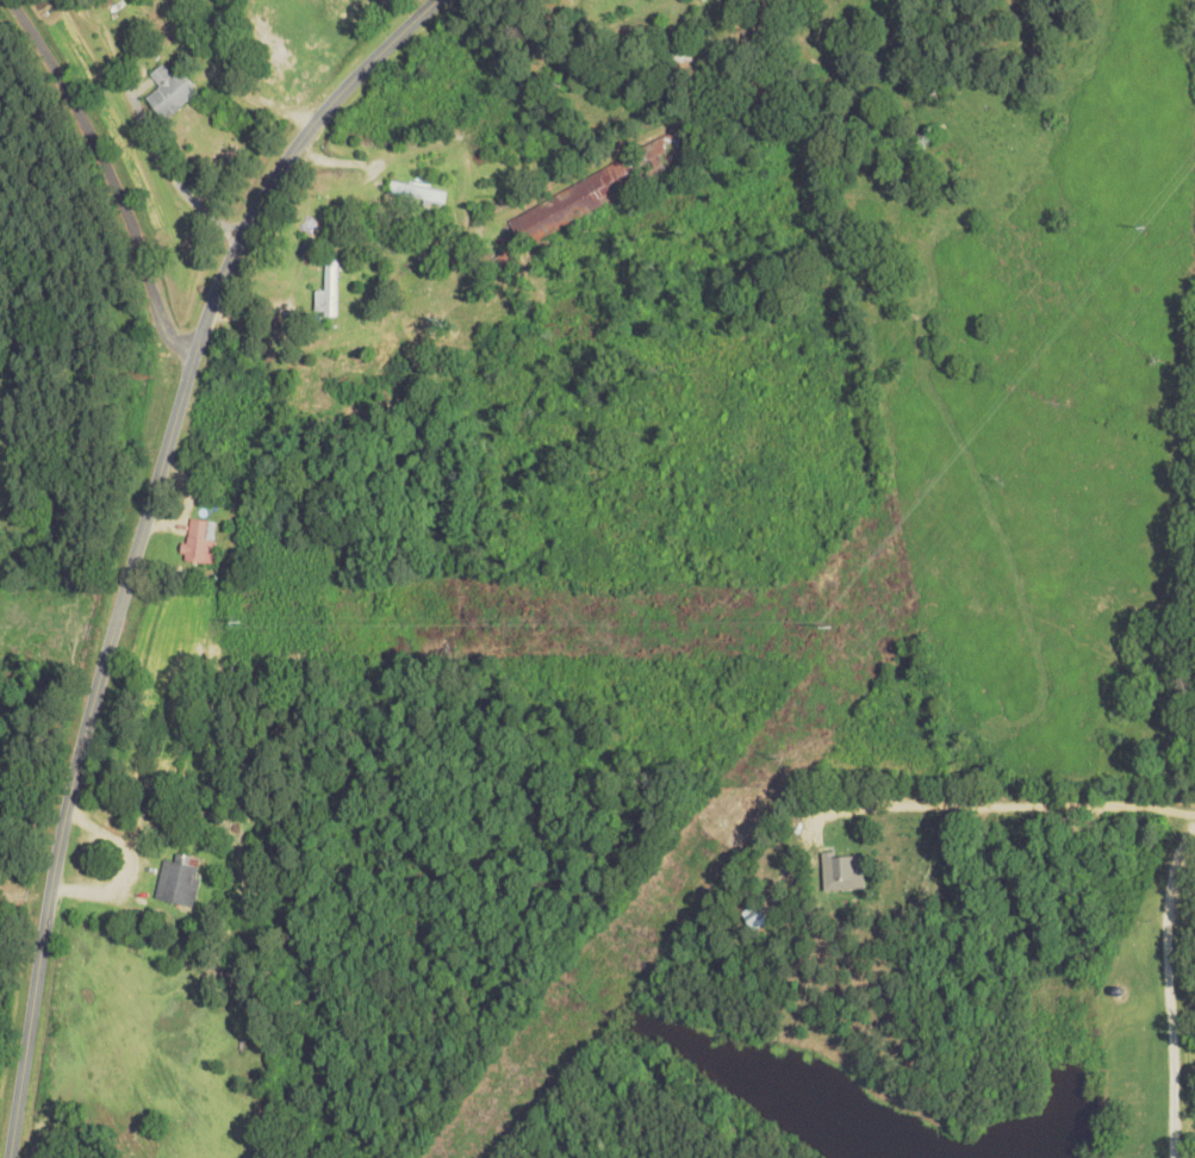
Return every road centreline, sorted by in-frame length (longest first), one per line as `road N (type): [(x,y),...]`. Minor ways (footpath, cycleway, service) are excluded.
road 1 (tertiary): [(438,0),(304,136),(274,176),(216,294),(71,784),(11,1157)]
road 2 (residential): [(1194,832),(1180,858),(1165,940),(1172,1157)]

